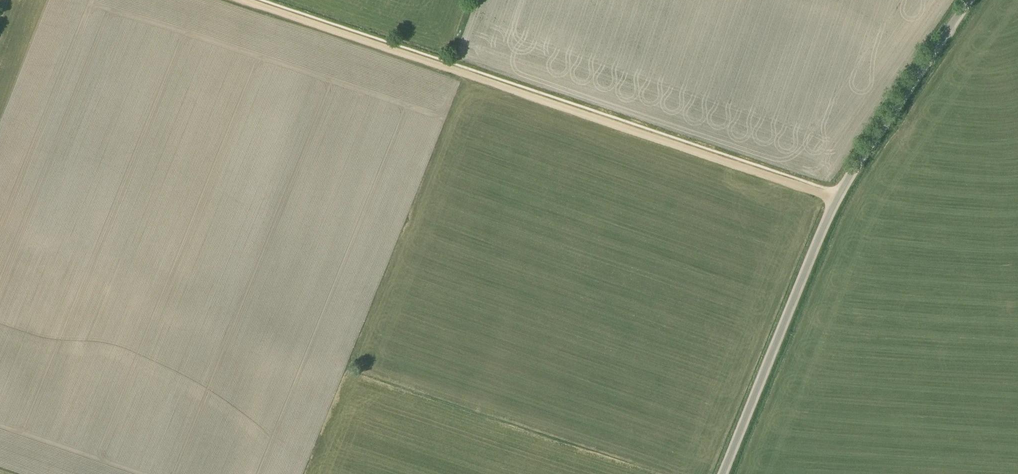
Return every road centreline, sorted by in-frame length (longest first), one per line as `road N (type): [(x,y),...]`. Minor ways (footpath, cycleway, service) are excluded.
road 1 (track): [(837,199),(248,0)]
road 2 (unclassified): [(723,473),(840,193),(968,0)]

